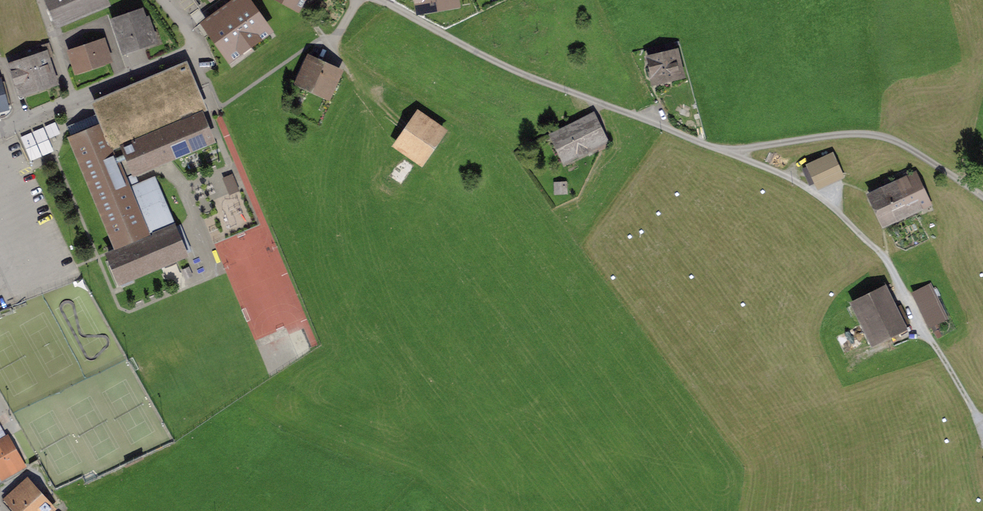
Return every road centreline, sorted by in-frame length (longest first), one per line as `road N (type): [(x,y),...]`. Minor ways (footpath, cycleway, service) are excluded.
road 1 (unclassified): [(982,196),(884,137),(830,135),(730,152),(701,143),(518,72),(379,0)]
road 2 (residential): [(157,0),(193,53),(0,128)]

